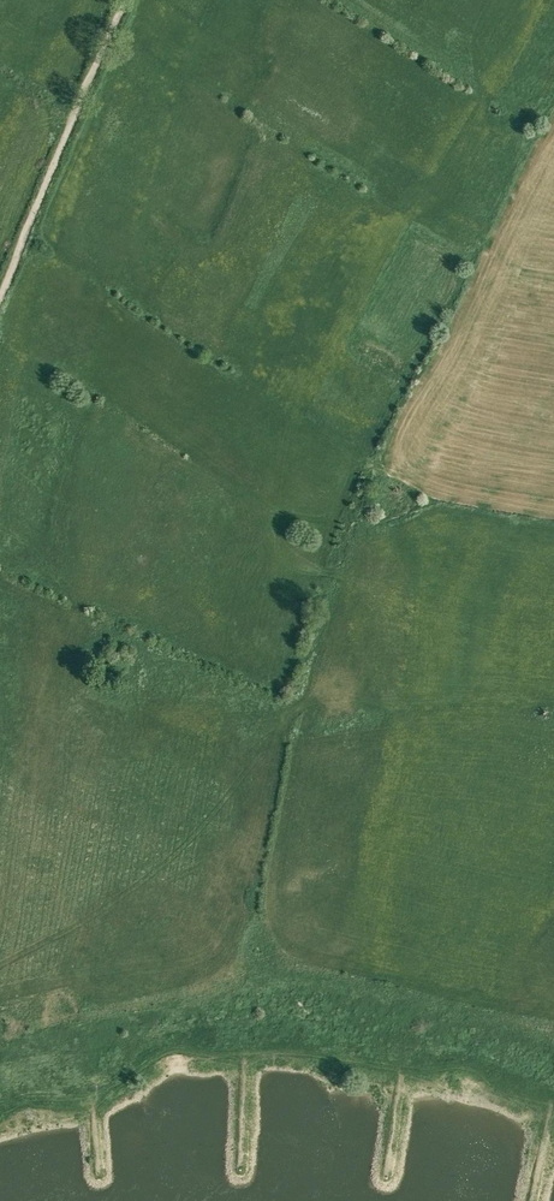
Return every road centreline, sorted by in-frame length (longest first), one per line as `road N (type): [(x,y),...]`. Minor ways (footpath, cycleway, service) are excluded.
road 1 (track): [(127,0),(0,296)]

